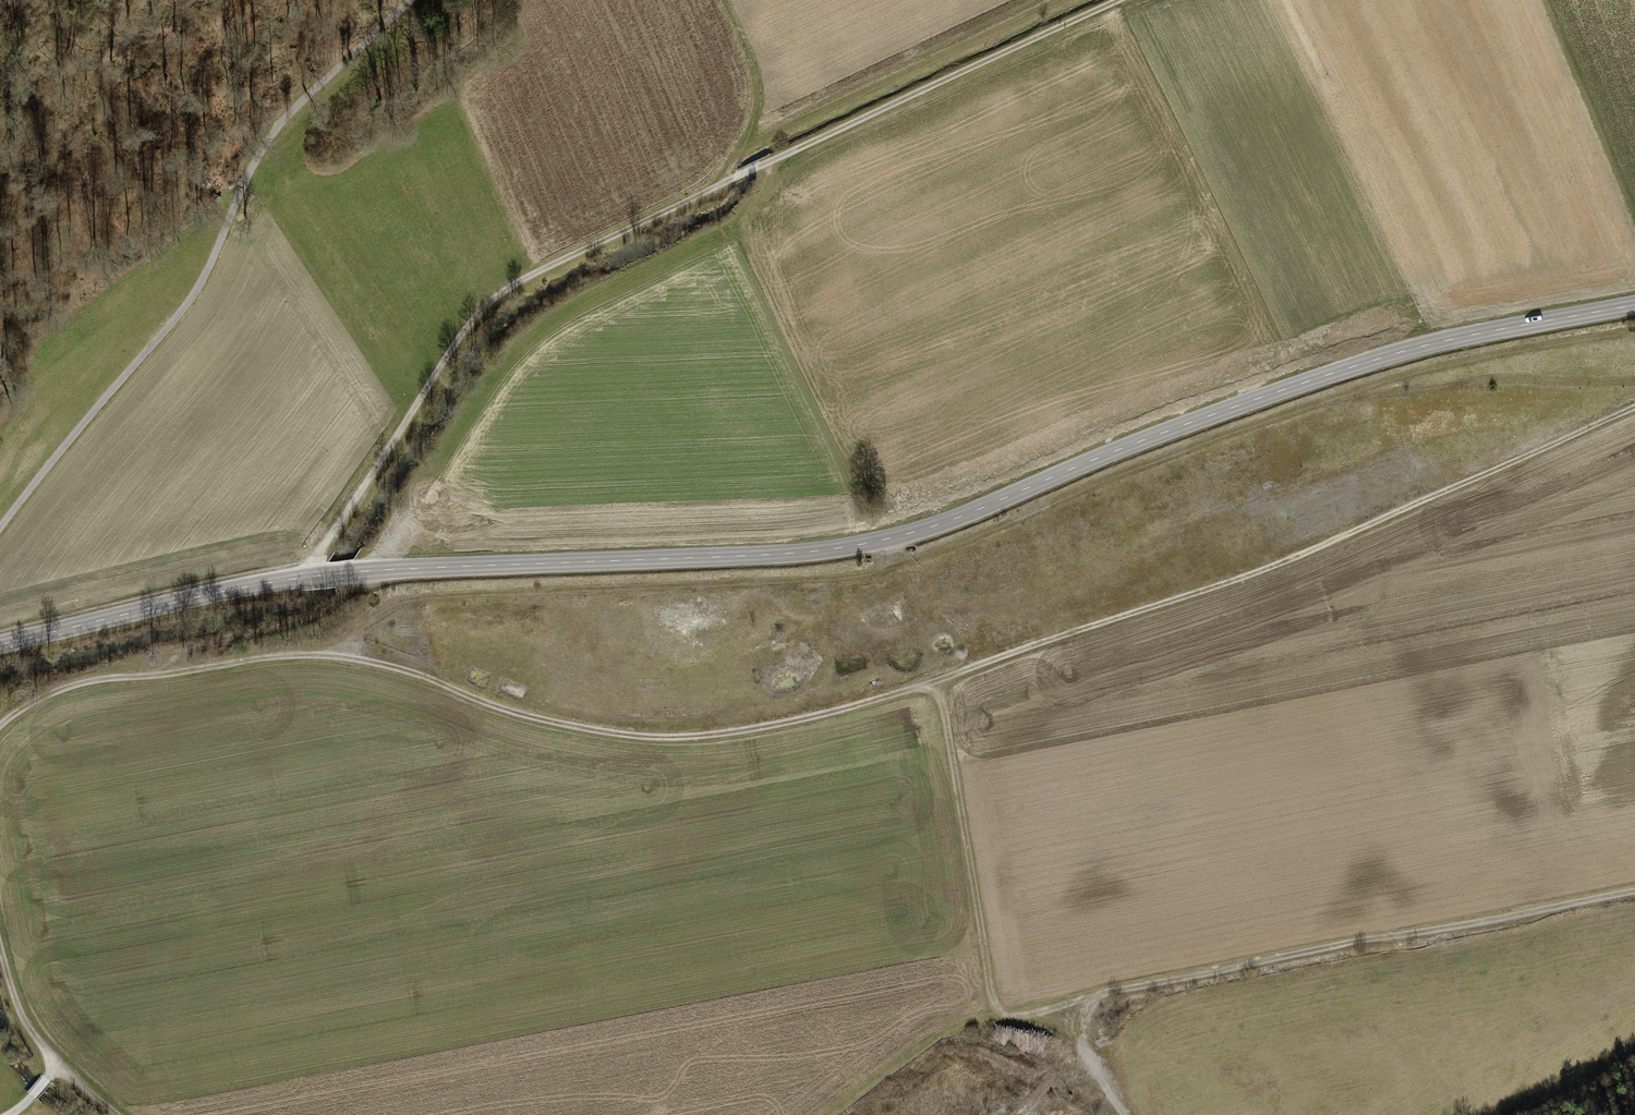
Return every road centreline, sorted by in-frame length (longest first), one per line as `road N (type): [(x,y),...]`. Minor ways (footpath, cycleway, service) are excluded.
road 1 (track): [(1634,407),(1276,564),(937,683),(742,731),(679,736),(570,726),(364,659),(311,654),(88,681),(0,724)]
road 2 (secondary): [(0,644),(306,576),(789,553),(872,542),(958,517),(1106,454),(1375,359),(1634,303)]
road 3 (track): [(306,576),(467,324),(510,284),(1114,0)]
road 4 (track): [(1127,1114),(1083,1056),(1084,1020),(1109,992),(1634,889)]
road 5 (track): [(0,528),(186,305),(268,139),(411,0)]
road 6 (track): [(937,683),(996,1011),(1084,1020)]
road 7 (track): [(352,572),(333,608),(210,639),(176,654),(158,675)]
road 8 (track): [(1510,1114),(1634,1053)]
road 9 (track): [(0,948),(27,1028),(56,1067)]

